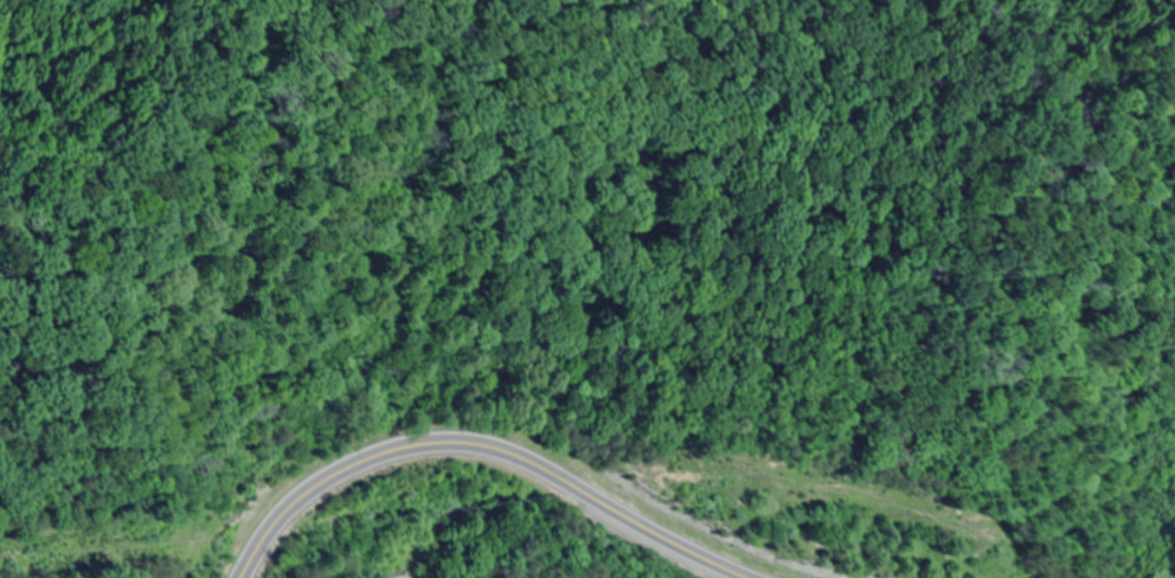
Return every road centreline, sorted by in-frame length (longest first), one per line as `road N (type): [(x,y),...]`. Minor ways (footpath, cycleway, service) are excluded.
road 1 (tertiary): [(736,577),(520,467),(429,460),(334,480),(283,520),(239,577)]

